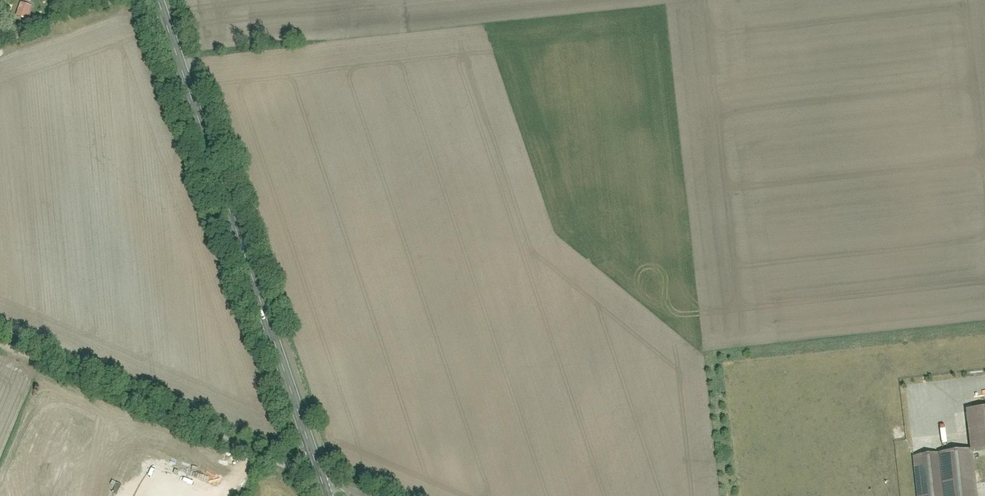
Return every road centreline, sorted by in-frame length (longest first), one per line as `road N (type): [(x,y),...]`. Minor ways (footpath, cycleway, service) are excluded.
road 1 (tertiary): [(326,495),(164,0)]
road 2 (track): [(0,329),(394,495)]

